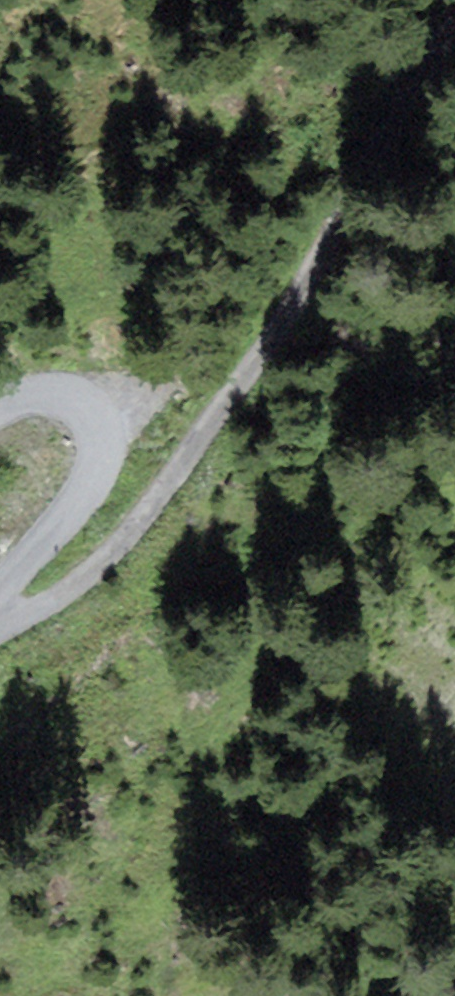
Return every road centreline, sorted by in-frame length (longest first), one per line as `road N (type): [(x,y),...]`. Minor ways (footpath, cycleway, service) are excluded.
road 1 (unclassified): [(0,607),(69,574),(185,447),(384,87),(454,26)]
road 2 (track): [(0,607),(88,452),(76,408),(13,399),(0,405)]

